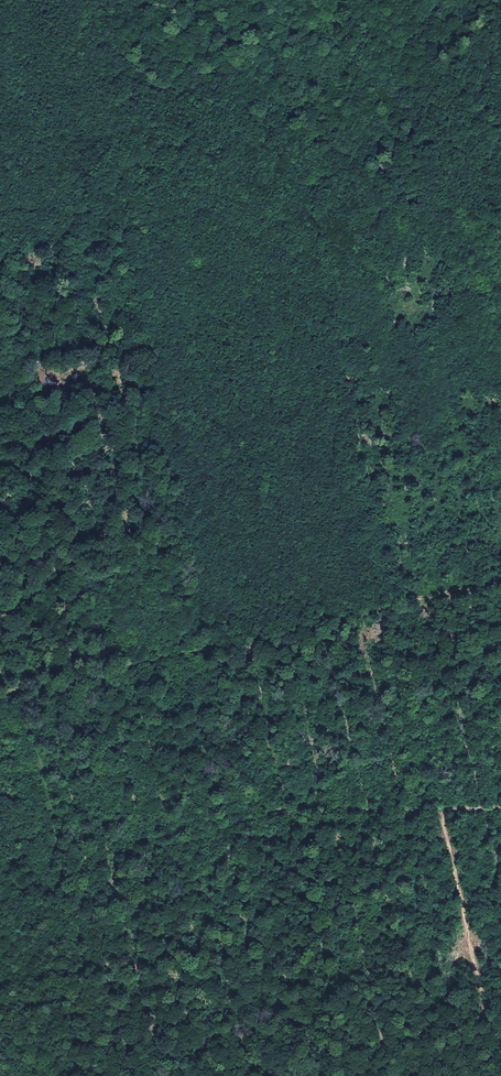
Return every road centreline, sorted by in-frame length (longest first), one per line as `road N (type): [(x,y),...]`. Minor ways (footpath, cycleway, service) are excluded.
road 1 (track): [(0,867),(288,805),(441,810),(396,606)]
road 2 (track): [(396,606),(305,210),(308,191),(323,177)]
road 3 (track): [(500,807),(441,810),(486,1022),(500,1018)]

